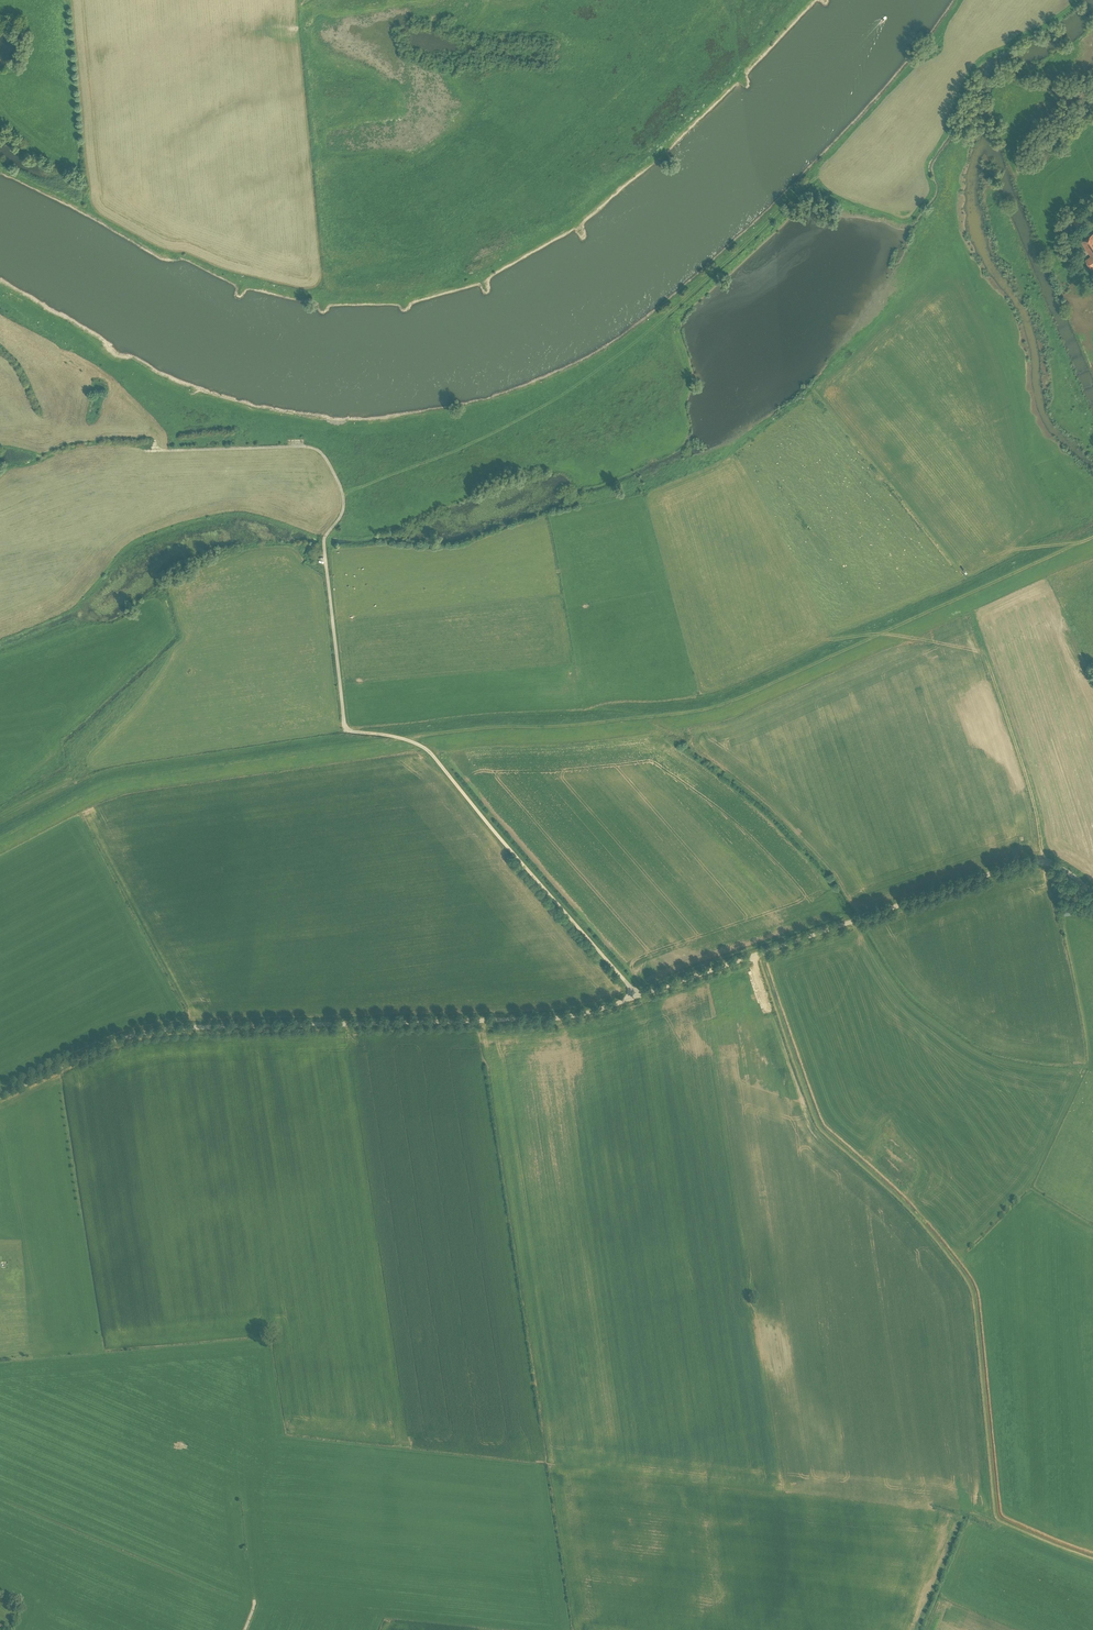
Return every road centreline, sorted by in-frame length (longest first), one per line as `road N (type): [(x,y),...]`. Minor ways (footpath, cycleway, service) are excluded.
road 1 (unclassified): [(146,452),(302,446),(323,455),(345,505),(325,541),(347,731),(427,749),(638,996)]
road 2 (track): [(757,956),(819,1134),(904,1205),(970,1291),(996,1520),(1092,1568)]
road 3 (track): [(413,743),(470,729),(708,709),(1092,536)]
road 4 (unclassified): [(0,1098),(117,1042),(160,1031),(561,1019),(638,996)]
road 5 (unclassified): [(638,996),(1027,863),(1055,865),(1092,893)]
road 6 (track): [(1042,862),(1022,764),(964,596)]

